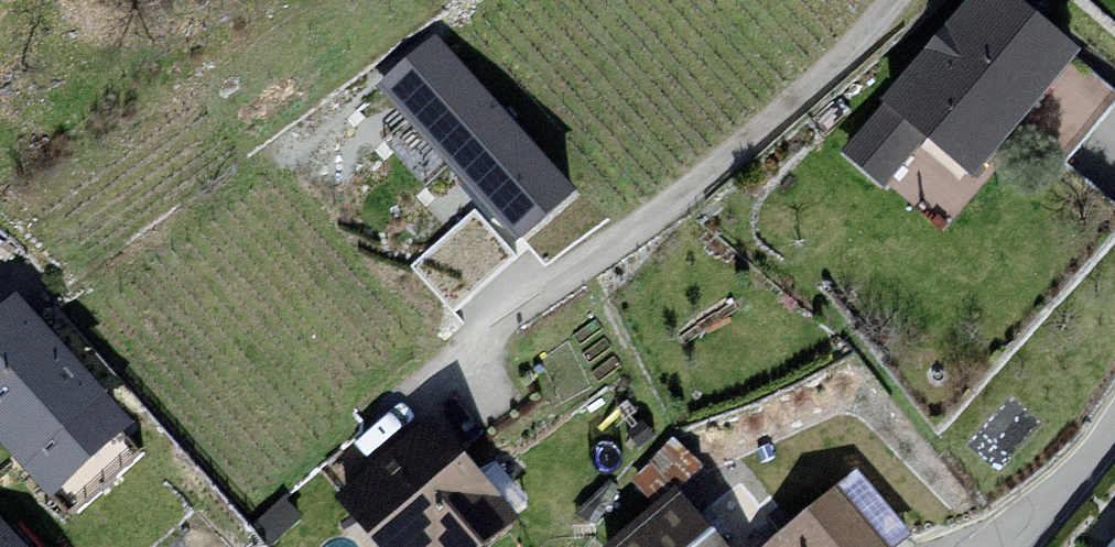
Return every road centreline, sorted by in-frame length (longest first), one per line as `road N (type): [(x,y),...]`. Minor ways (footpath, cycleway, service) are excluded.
road 1 (unclassified): [(894,0),(767,142),(467,373)]
road 2 (residential): [(1011,546),(1114,430)]

